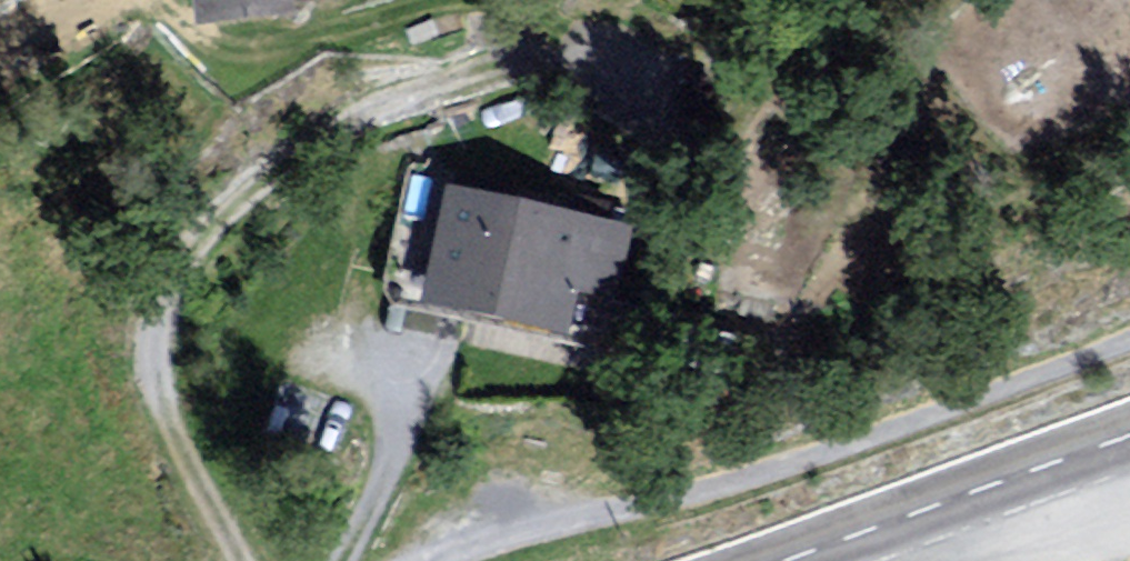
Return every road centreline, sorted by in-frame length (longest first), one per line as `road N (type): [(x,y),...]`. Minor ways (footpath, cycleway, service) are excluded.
road 1 (track): [(1129,340),(733,482),(561,522),(436,560)]
road 2 (track): [(516,62),(421,89),(289,161),(211,228),(163,289),(155,325),(163,398),(236,560)]
road 3 (tertiary): [(1129,436),(791,560)]
road 4 (track): [(427,351),(343,560)]

